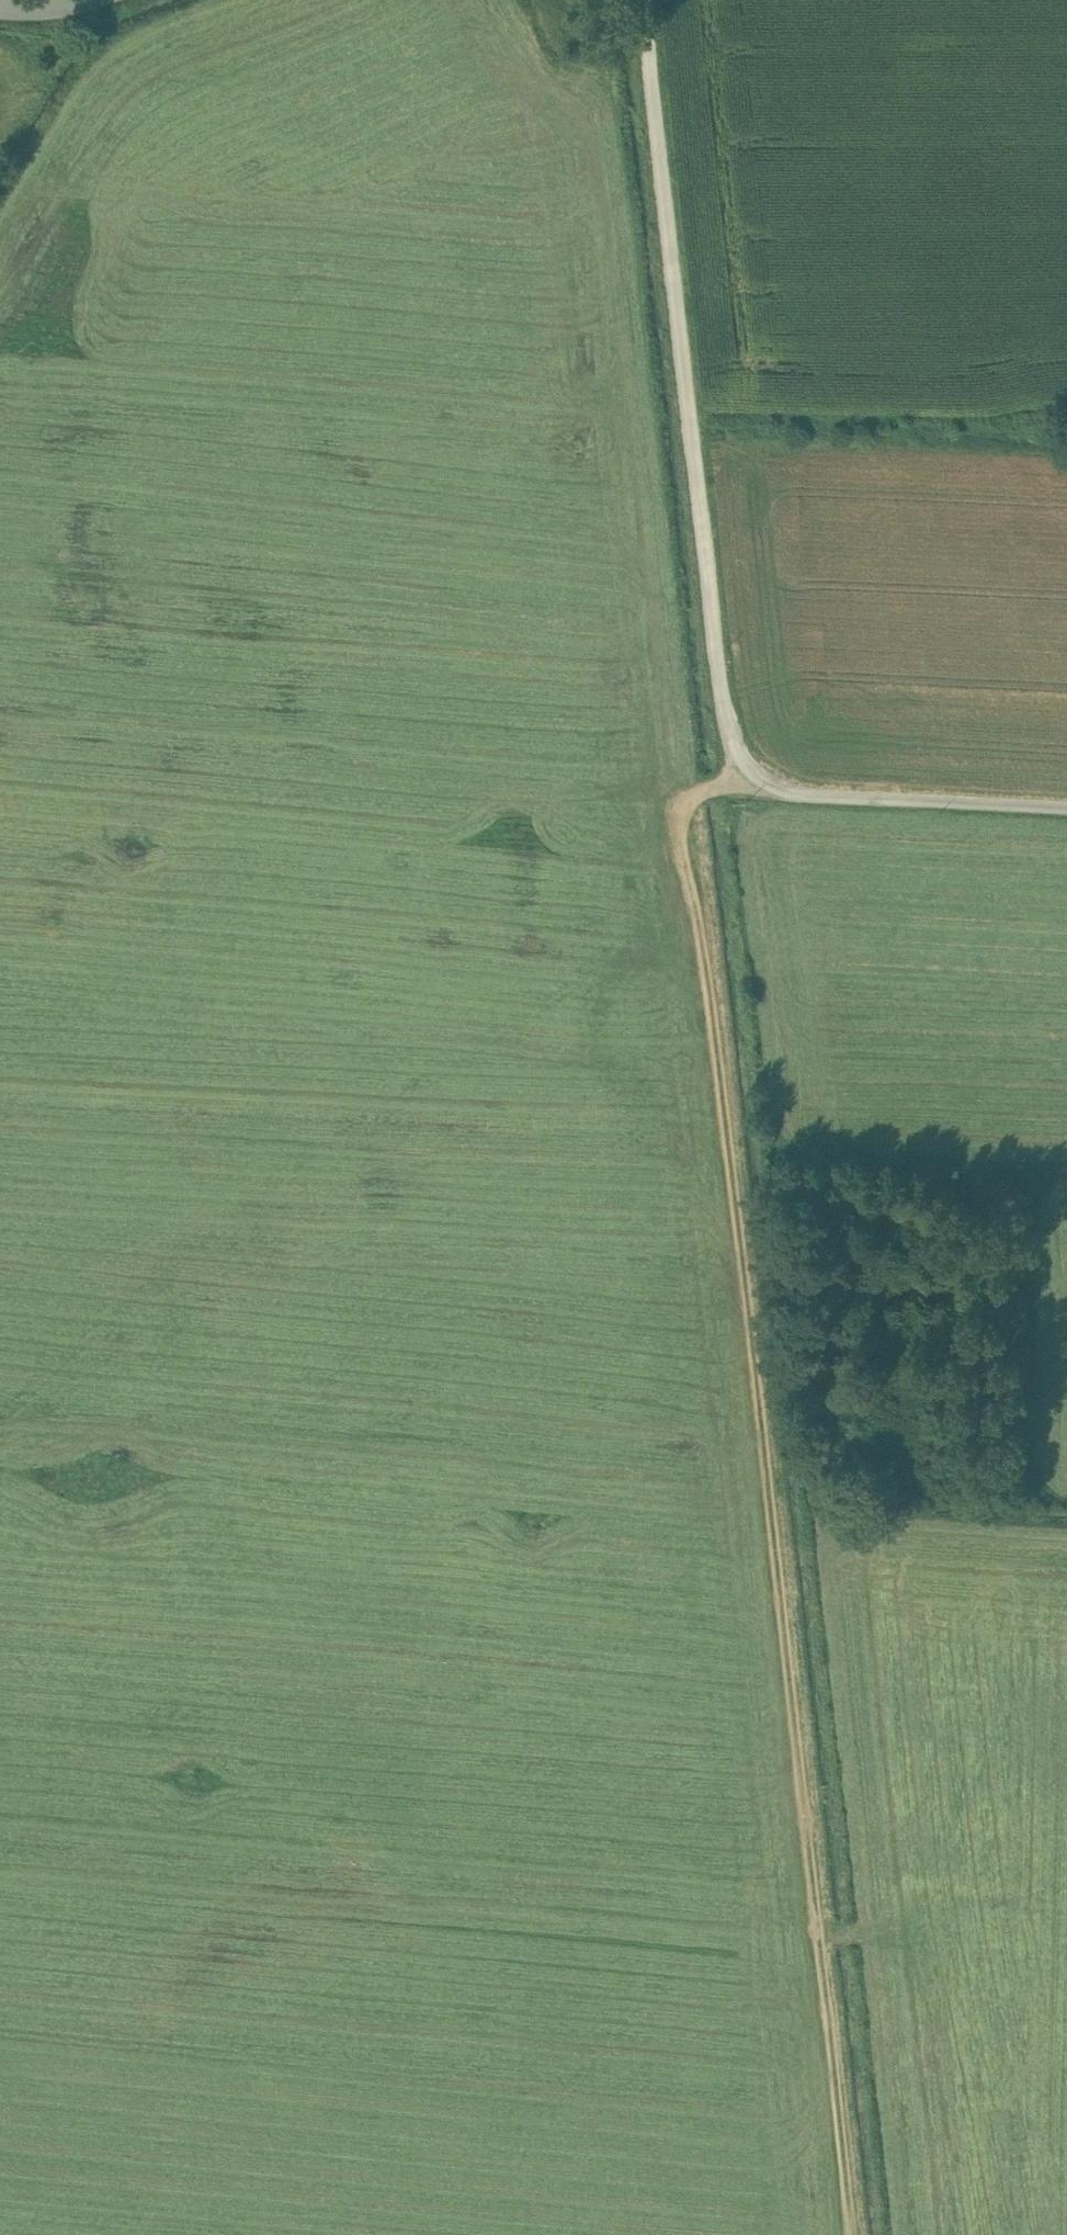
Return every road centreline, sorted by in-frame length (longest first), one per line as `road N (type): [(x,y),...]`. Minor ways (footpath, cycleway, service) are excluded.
road 1 (track): [(851,2234),(704,956),(671,841),(679,803),(748,777)]
road 2 (unclassified): [(1066,806),(780,790),(748,777),(737,758),(718,678),(645,0)]

